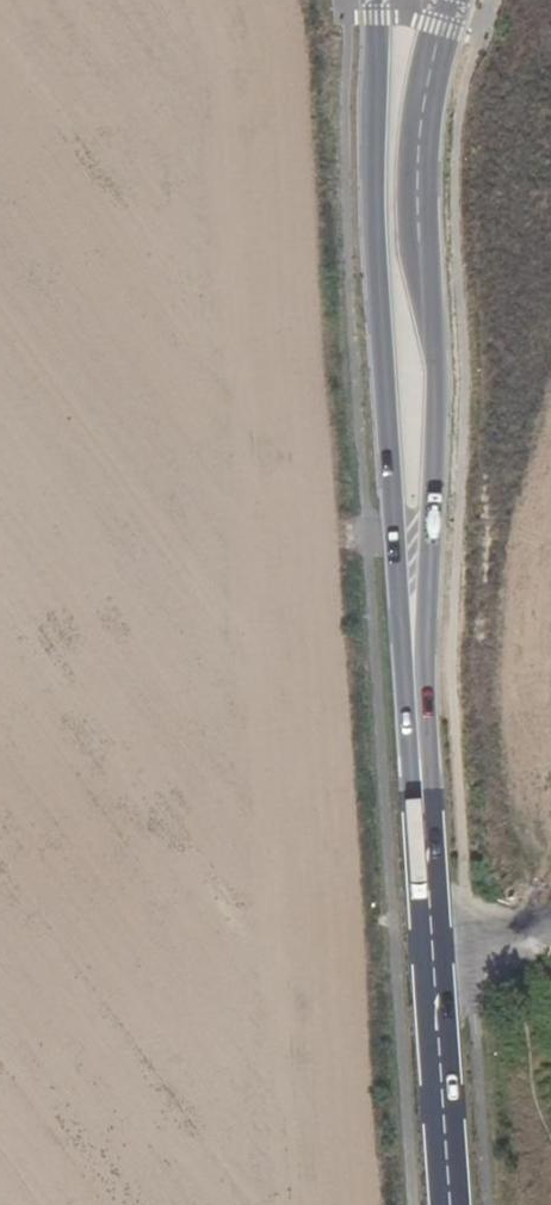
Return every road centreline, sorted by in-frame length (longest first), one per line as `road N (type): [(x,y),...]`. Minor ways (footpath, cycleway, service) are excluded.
road 1 (secondary): [(375,0),(371,190),(432,940)]
road 2 (secondary): [(432,940),(439,374),(427,151),(447,0)]
road 3 (secondary): [(432,940),(450,1204)]

